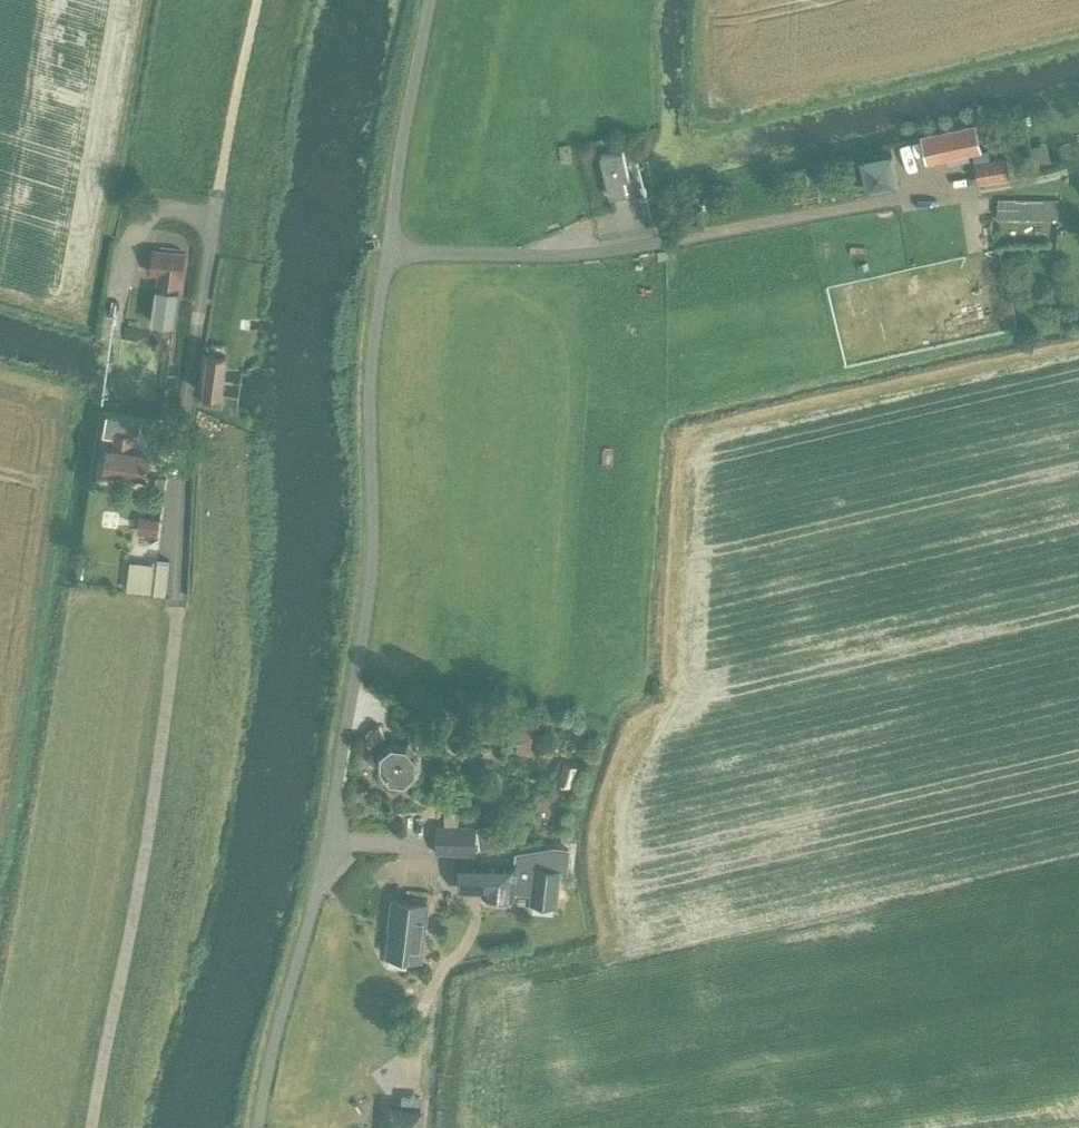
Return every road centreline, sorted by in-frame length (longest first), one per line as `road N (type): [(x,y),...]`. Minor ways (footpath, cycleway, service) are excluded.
road 1 (unclassified): [(257,1127),(326,843),(366,612),(372,352),(430,0)]

